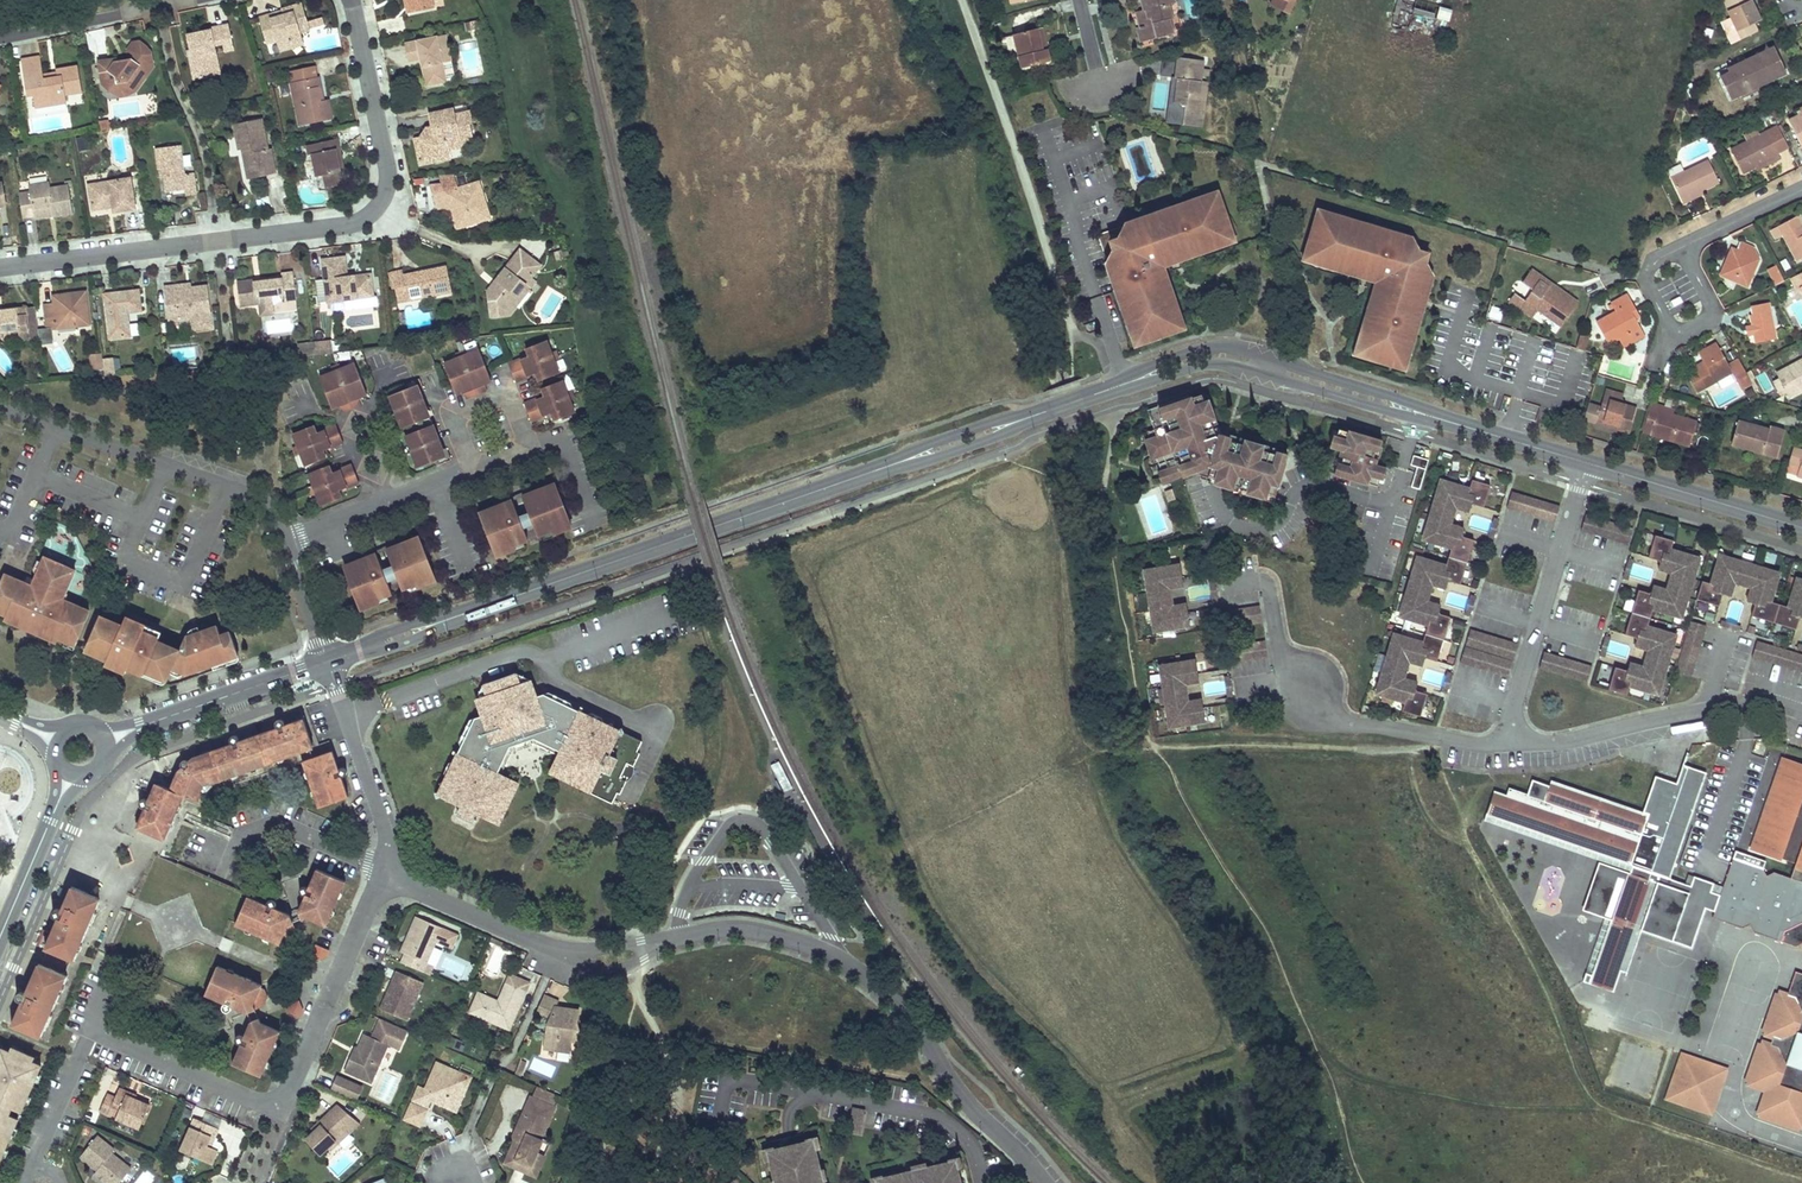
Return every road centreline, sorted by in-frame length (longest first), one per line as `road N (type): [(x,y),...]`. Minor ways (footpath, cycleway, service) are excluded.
road 1 (residential): [(30,1178),(90,1031),(257,1101),(285,1096),(392,872)]
road 2 (residential): [(0,267),(366,218),(385,193),(387,163),(353,0)]
road 3 (tertiary): [(328,661),(888,466)]
road 4 (residential): [(682,936),(733,928),(769,933),(875,981),(1046,1182)]
road 5 (residential): [(0,406),(265,501),(288,543)]
road 6 (tertiary): [(1422,414),(1386,395),(1219,349),(1168,360),(1127,383)]
road 7 (residential): [(1502,745),(1570,740),(1745,702),(1801,712)]
road 8 (tertiary): [(1127,383),(1217,363),(1422,414)]
road 9 (residential): [(1588,463),(1502,745)]
road 10 (tertiary): [(105,739),(328,661)]
road 11 (residential): [(1502,745),(1329,721),(1297,677)]
road 12 (tertiary): [(1588,463),(1801,528)]
road 13 (residential): [(392,872),(328,661)]
road 14 (residential): [(222,880),(243,837),(280,824),(392,872)]
road 15 (residential): [(0,39),(189,0)]
road 16 (residential): [(1397,0),(1377,64),(1495,102)]
road 17 (tertiary): [(73,774),(0,942)]
road 18 (tertiary): [(1422,414),(1588,463)]
road 19 (residential): [(392,872),(542,943)]
road 20 (residential): [(530,445),(511,401),(466,410),(457,423),(473,467)]
road 21 (residential): [(542,943),(582,965),(616,969),(682,936)]
road 22 (tertiary): [(888,466),(990,440),(1032,417)]
road 23 (tertiary): [(1032,417),(961,433),(888,466)]
road 24 (residential): [(384,489),(387,462),(370,420),(355,415),(349,429),(366,472)]
road 25 (residential): [(1297,677),(1279,644),(1266,583),(1221,587)]
road 26 (residential): [(682,936),(585,949),(542,943)]
road 27 (residential): [(288,543),(328,661)]

